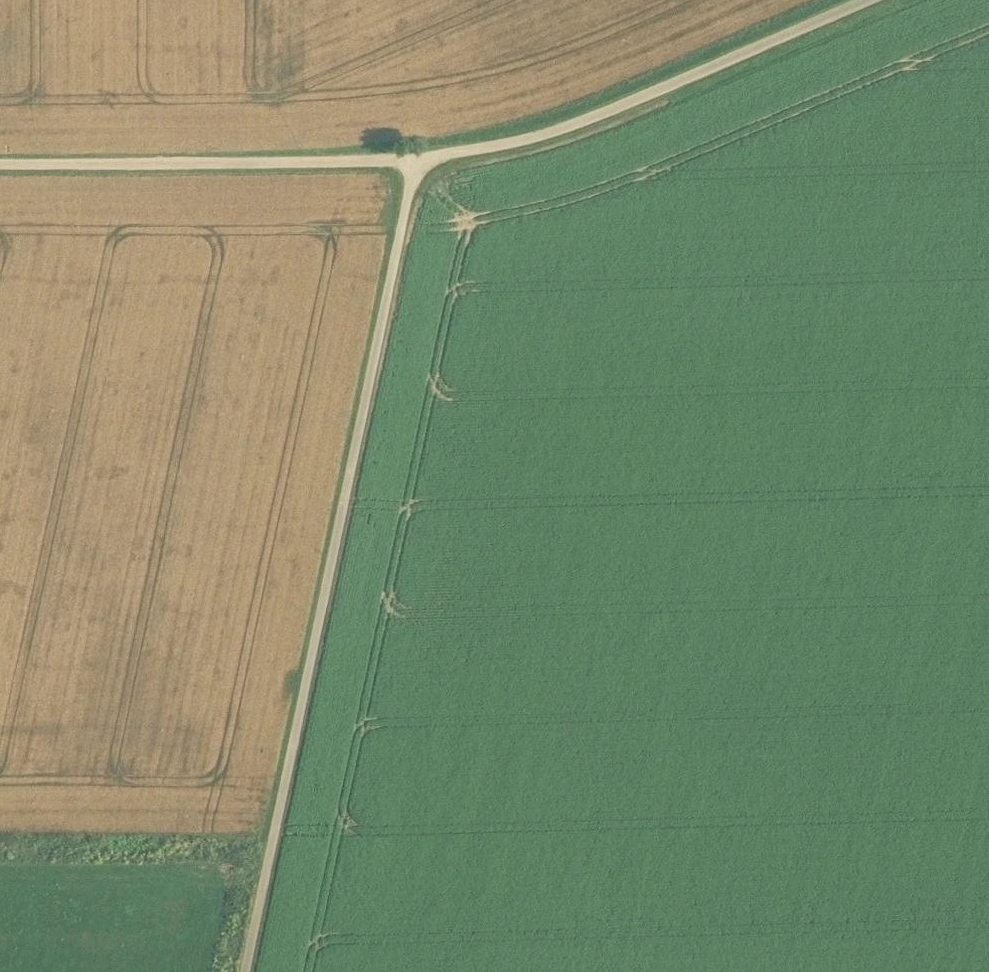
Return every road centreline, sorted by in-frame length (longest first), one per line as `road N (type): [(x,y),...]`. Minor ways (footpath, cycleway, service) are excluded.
road 1 (track): [(416,159),(242,971)]
road 2 (unclassified): [(863,0),(568,127),(416,159)]
road 3 (track): [(416,159),(0,166)]

